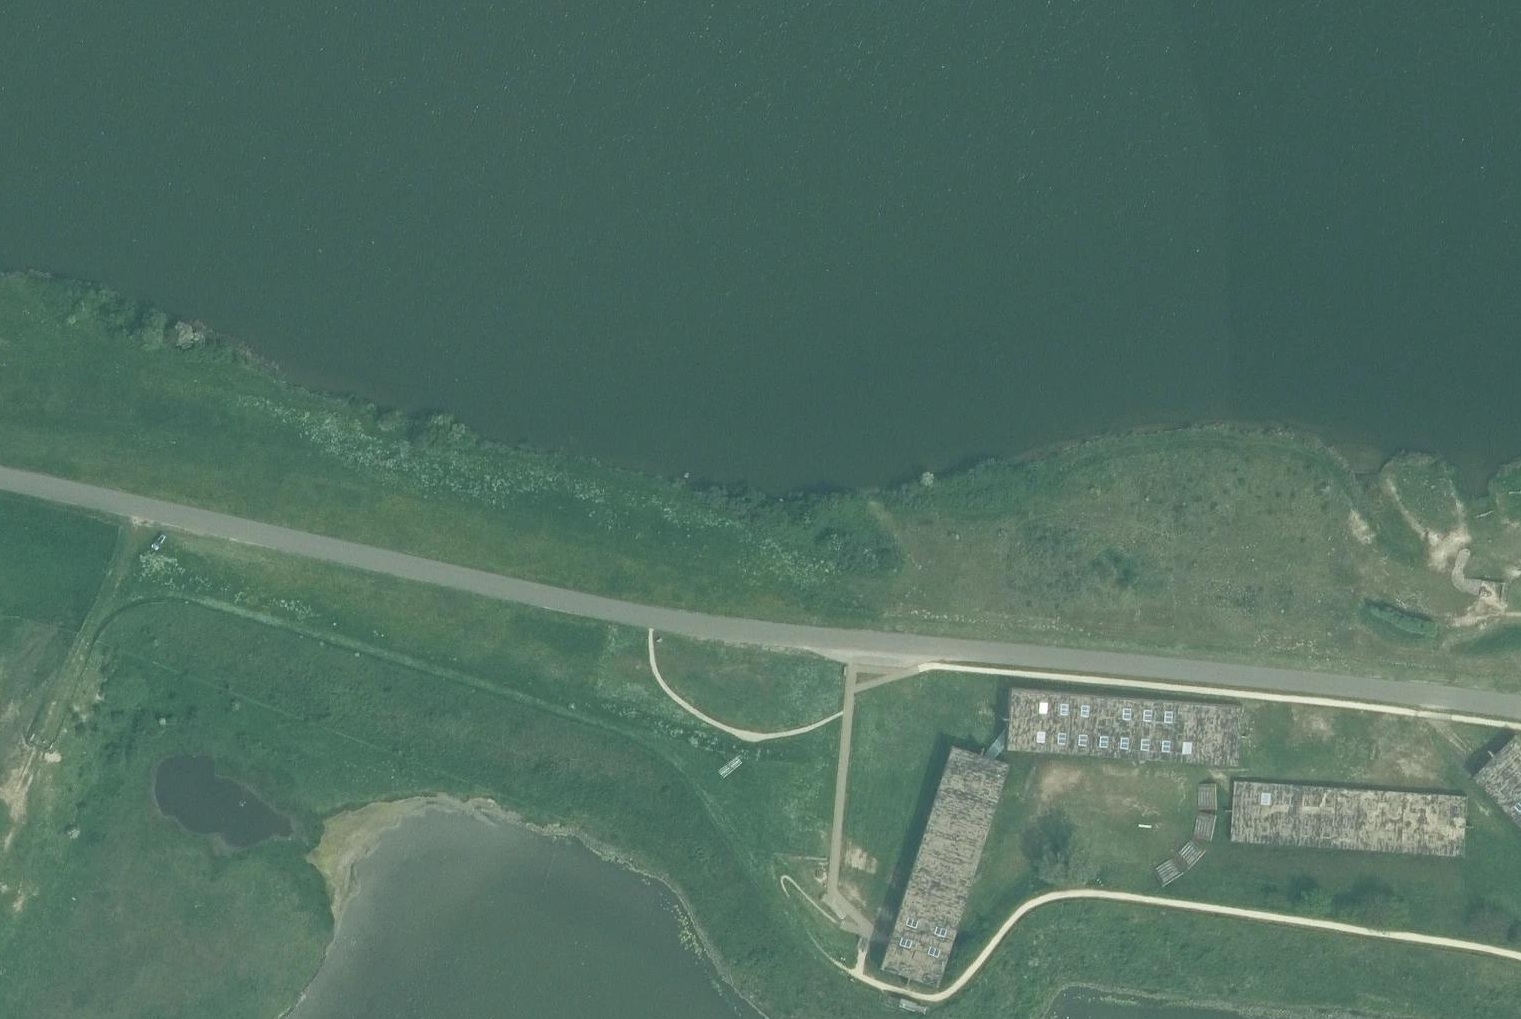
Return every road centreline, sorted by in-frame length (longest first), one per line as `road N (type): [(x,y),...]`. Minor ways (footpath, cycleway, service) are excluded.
road 1 (unclassified): [(1520,707),(786,637),(486,583),(0,479)]

